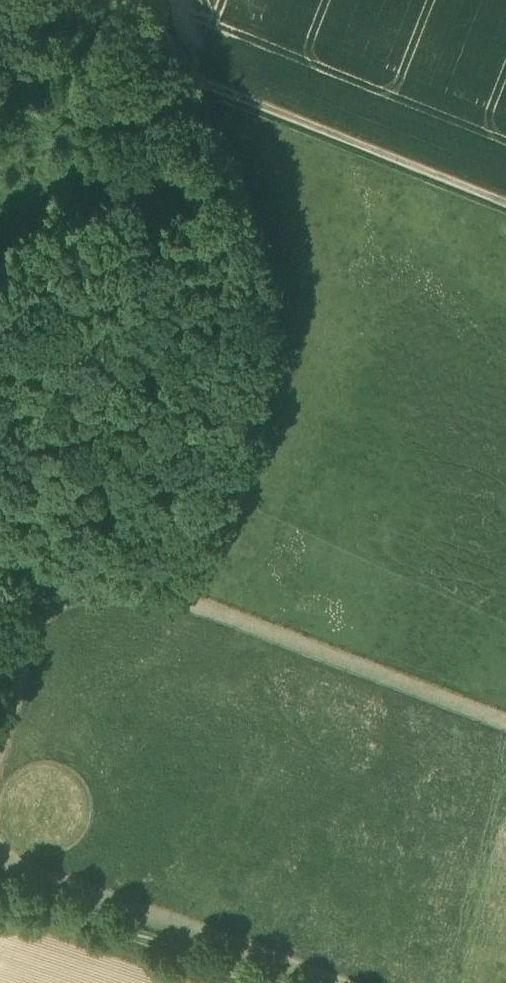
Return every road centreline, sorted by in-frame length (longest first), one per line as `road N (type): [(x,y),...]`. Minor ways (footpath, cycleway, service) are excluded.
road 1 (track): [(180,69),(262,299),(176,555),(149,577),(76,565),(28,571),(15,580),(0,626)]
road 2 (track): [(155,0),(180,69),(505,199)]

